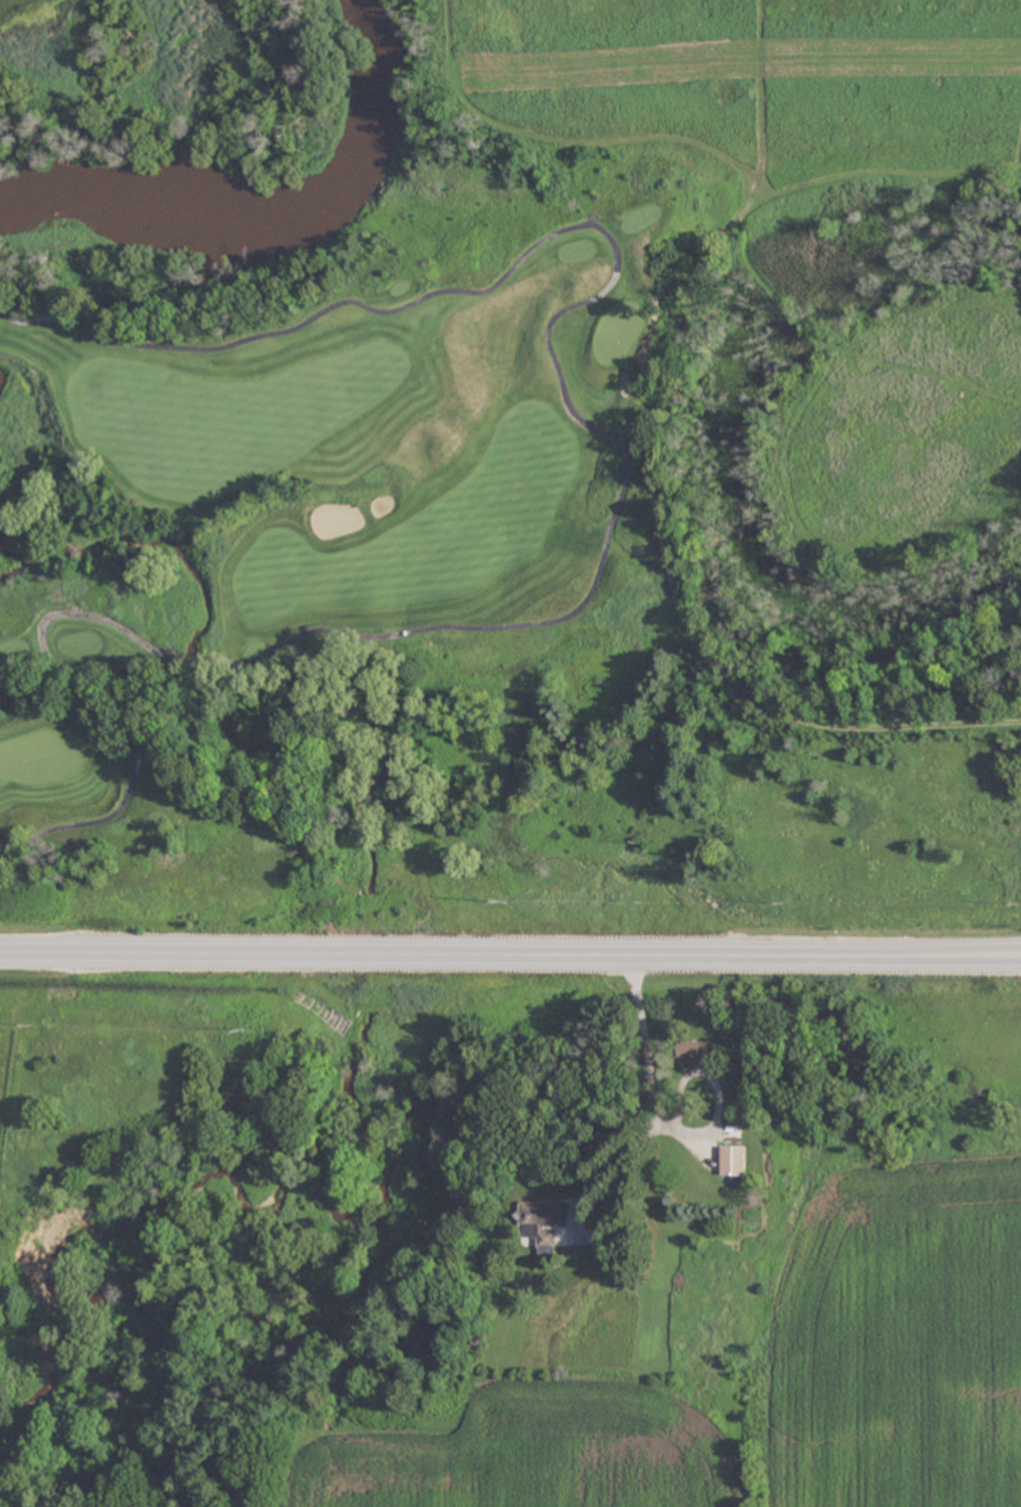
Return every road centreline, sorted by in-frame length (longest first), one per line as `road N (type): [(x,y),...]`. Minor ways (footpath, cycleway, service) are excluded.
road 1 (primary): [(916,957),(0,952)]

